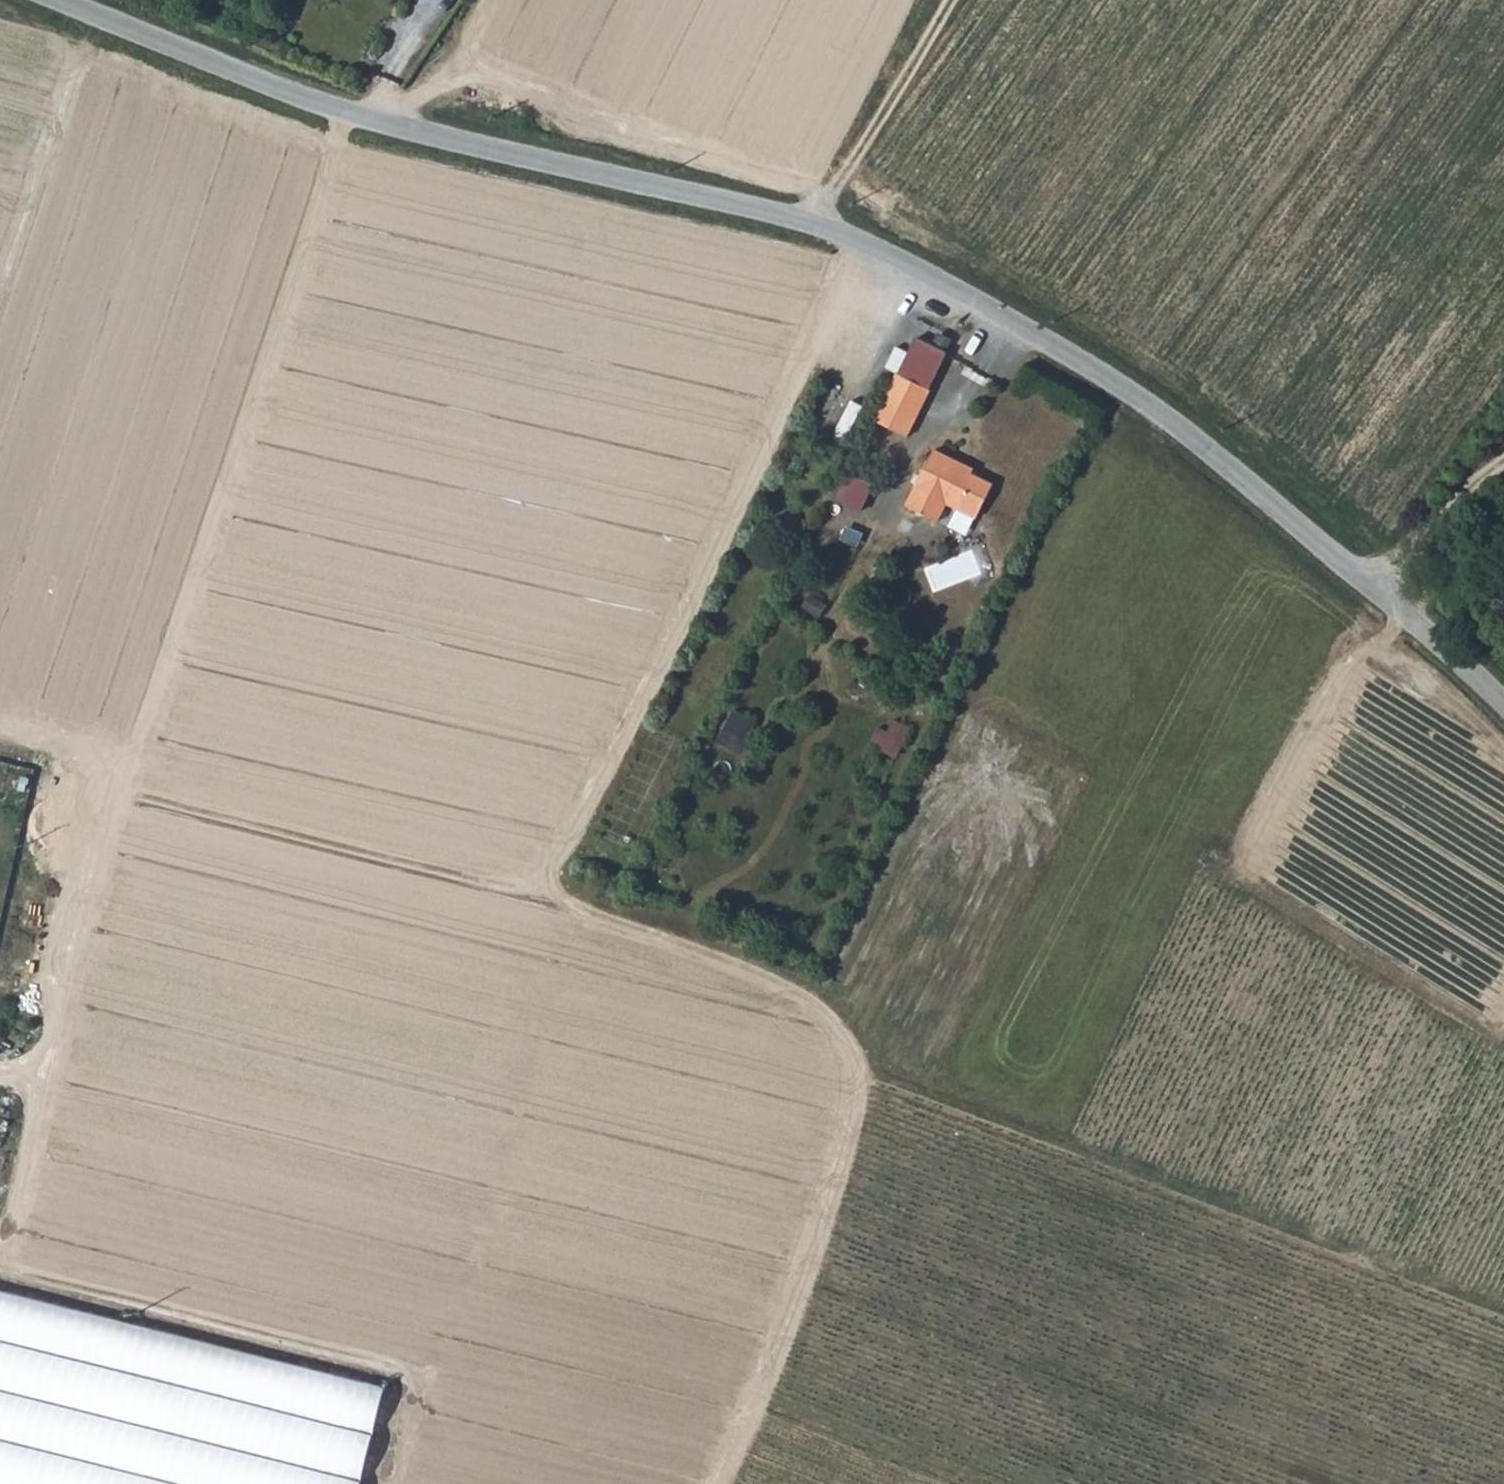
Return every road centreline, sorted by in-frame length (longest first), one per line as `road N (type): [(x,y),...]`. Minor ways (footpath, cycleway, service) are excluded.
road 1 (track): [(953,0),(862,165),(827,187),(822,235),(838,266),(780,415),(535,891),(806,992),(859,1052),(865,1078),(789,1325),(722,1483)]
road 2 (unclassified): [(66,0),(307,101),(762,215),(862,248),(957,294),(1117,389),(1274,508),(1503,707)]
road 3 (track): [(1383,599),(1441,510),(1503,461)]

